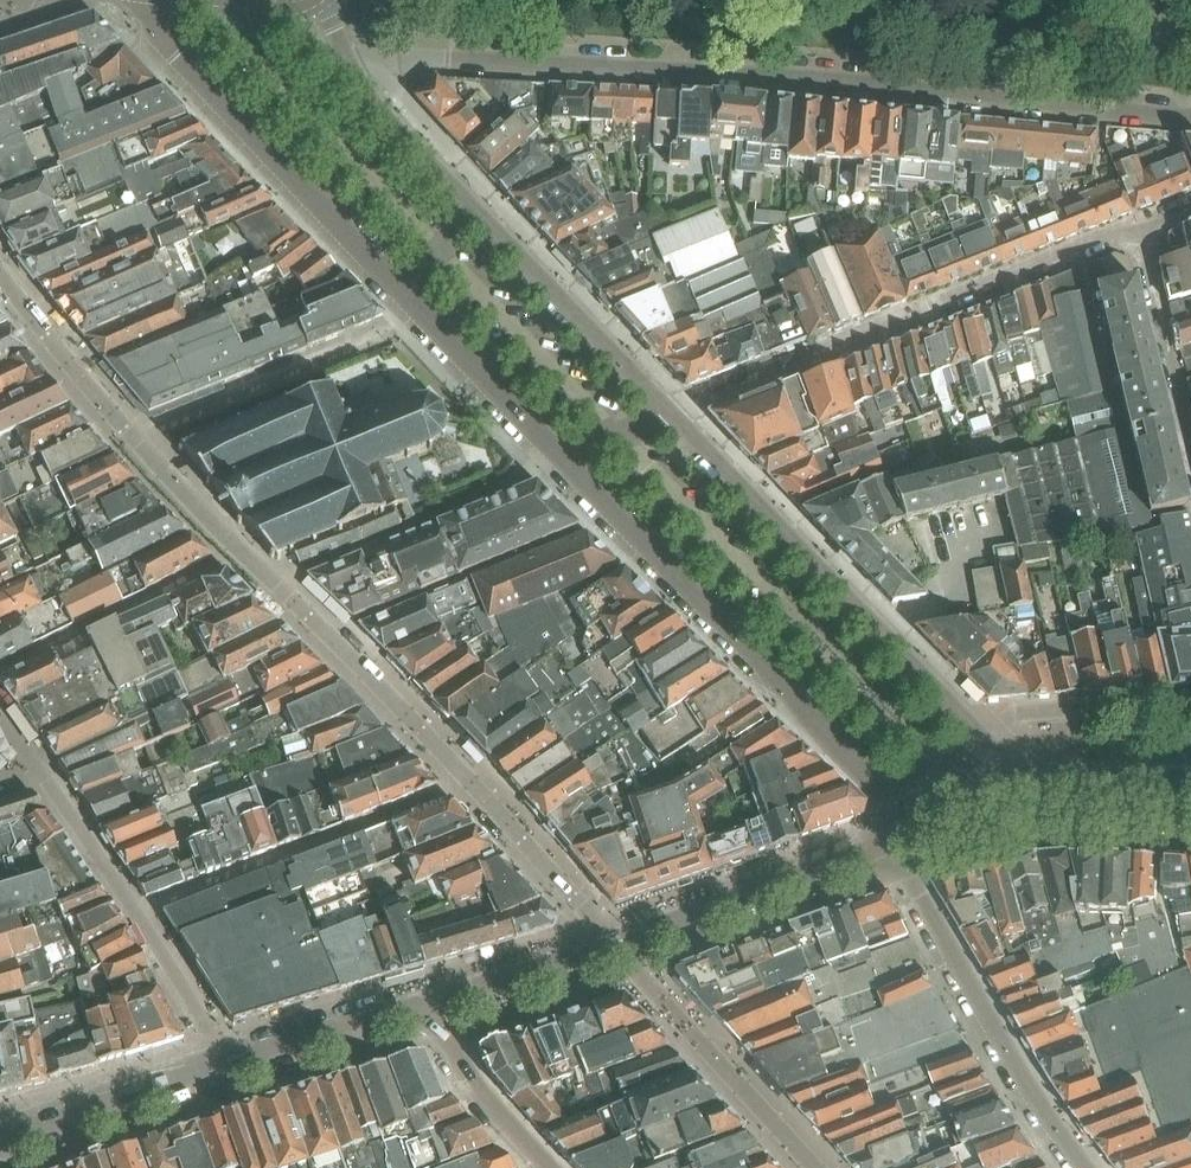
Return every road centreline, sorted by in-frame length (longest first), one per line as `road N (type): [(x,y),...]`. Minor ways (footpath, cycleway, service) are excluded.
road 1 (residential): [(1190,116),(729,71),(452,57),(349,65)]
road 2 (tertiary): [(901,825),(859,855),(450,993),(422,1011)]
road 3 (residential): [(561,456),(870,777),(901,825)]
road 4 (residential): [(1137,226),(671,413)]
road 5 (tertiary): [(422,1011),(376,1013),(0,1137)]
road 6 (residential): [(1090,1167),(1000,1039),(913,872),(901,825)]
road 7 (residential): [(146,0),(163,39),(401,289)]
road 8 (residential): [(880,629),(671,413)]
road 9 (residential): [(671,413),(477,209)]
road 10 (residential): [(1137,226),(1190,459)]
road 11 (residential): [(401,289),(561,456)]
road 12 (residential): [(1190,703),(965,717)]
road 13 (residential): [(551,1167),(422,1011)]
road 14 (residential): [(477,209),(349,65)]
road 15 (residential): [(1003,537),(960,547),(962,601),(895,615),(880,629)]
road 16 (tertiary): [(1020,788),(1190,795)]
road 17 (tertiary): [(901,825),(1020,788)]
road 18 (residential): [(965,717),(880,629)]

